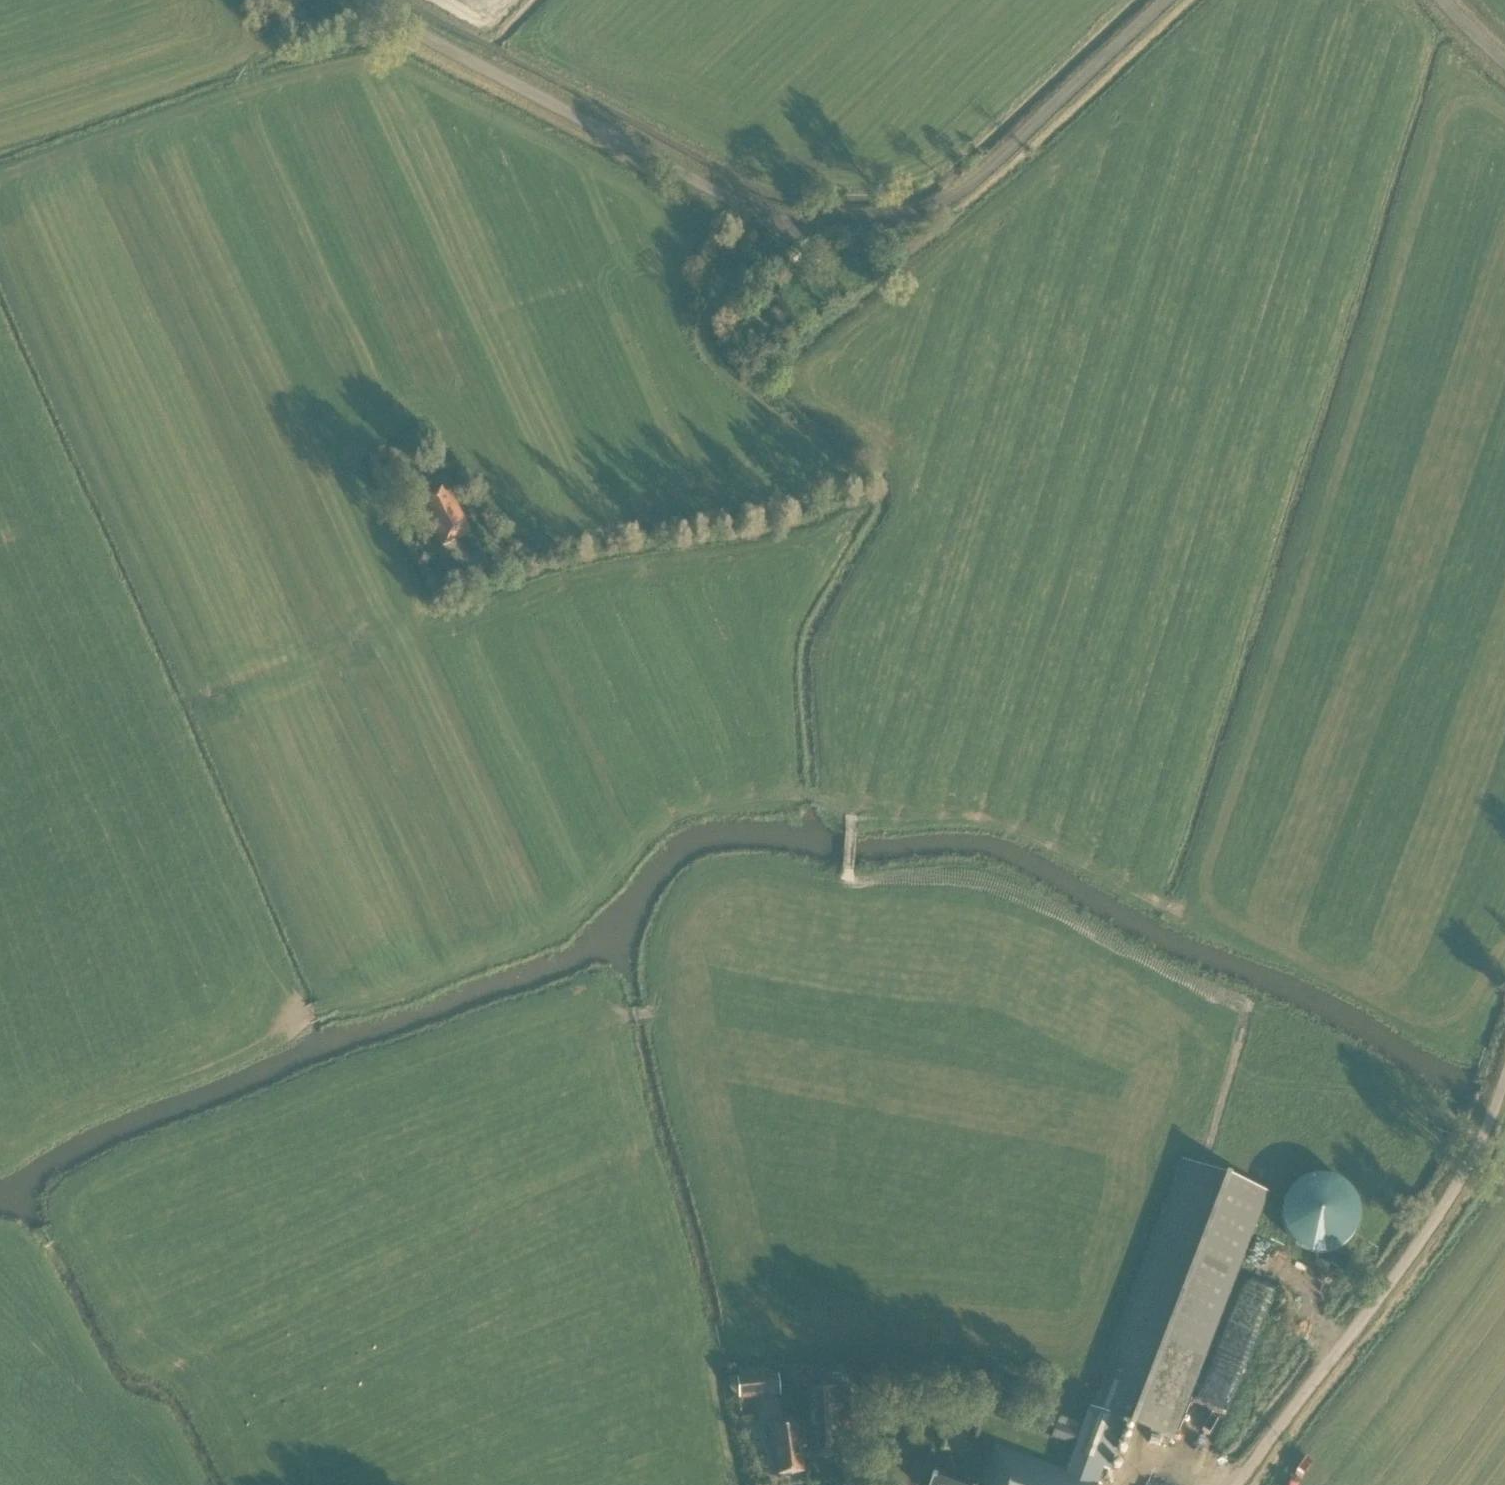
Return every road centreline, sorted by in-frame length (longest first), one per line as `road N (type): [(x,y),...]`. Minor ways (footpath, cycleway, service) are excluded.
road 1 (track): [(1169,0),(949,203),(912,218),(803,227),(751,211),(434,42),(372,0)]
road 2 (unclassified): [(1237,1484),(1421,1239),(1485,1134),(1504,1081)]

